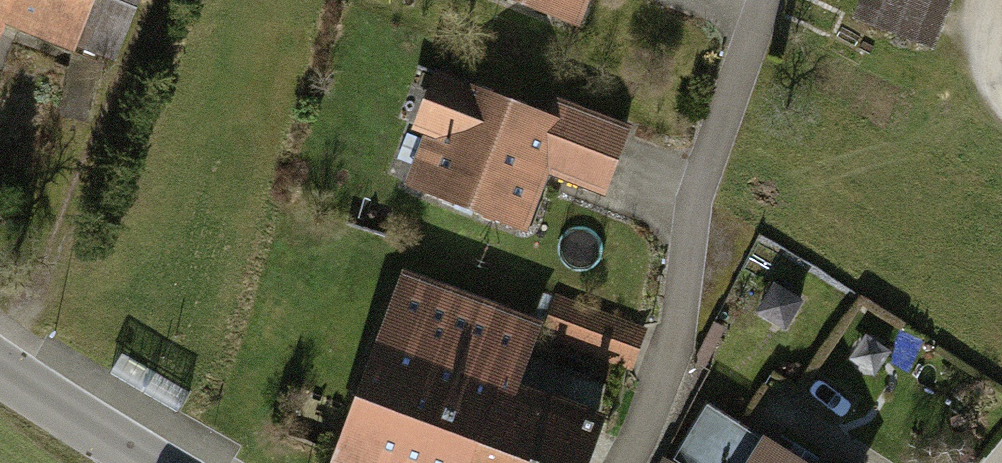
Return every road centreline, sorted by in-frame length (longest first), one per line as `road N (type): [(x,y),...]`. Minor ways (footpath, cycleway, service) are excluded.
road 1 (tertiary): [(154,462),(0,369)]

